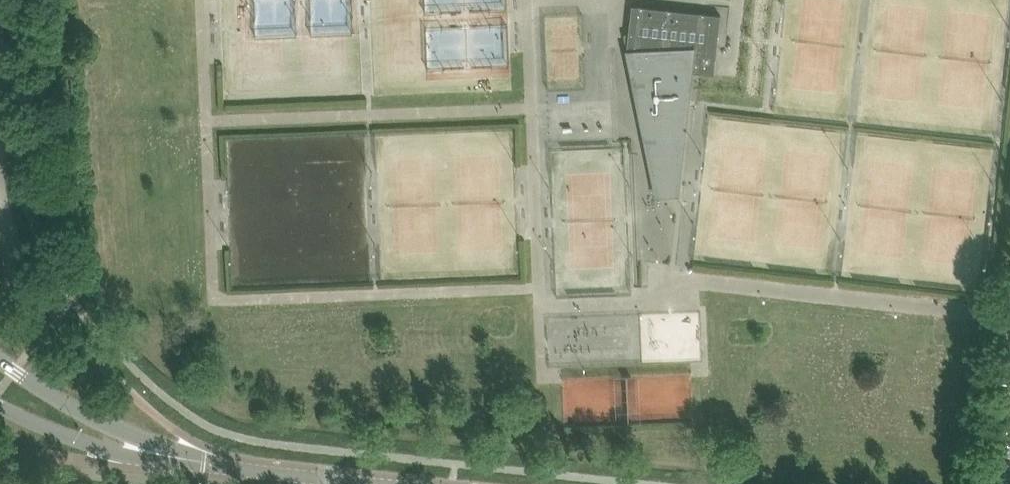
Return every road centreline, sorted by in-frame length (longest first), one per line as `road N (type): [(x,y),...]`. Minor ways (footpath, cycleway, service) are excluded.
road 1 (tertiary): [(391,483),(156,456)]
road 2 (tertiary): [(156,456),(0,360)]
road 3 (tertiary): [(0,406),(81,443),(156,456)]

